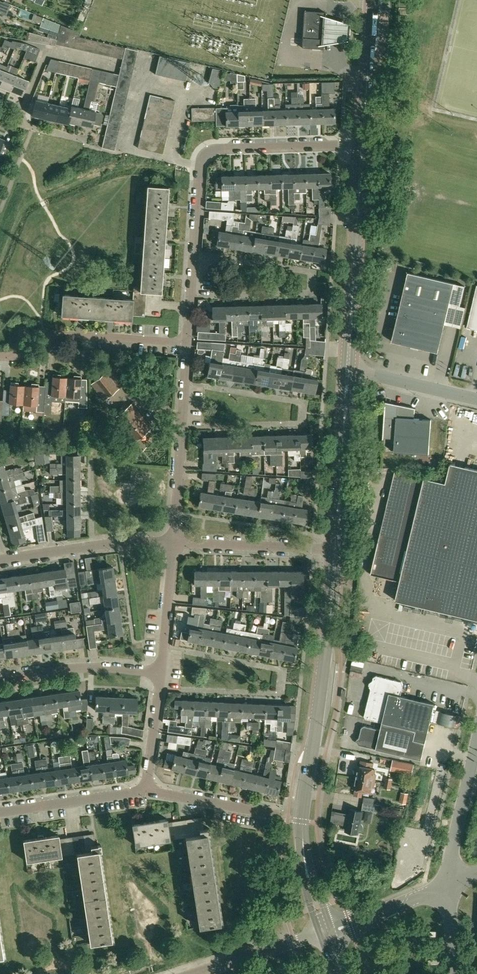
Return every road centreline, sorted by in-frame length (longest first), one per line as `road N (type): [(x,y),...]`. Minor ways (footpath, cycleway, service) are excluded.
road 1 (tertiary): [(327,933),(309,878),(303,822),(337,552)]
road 2 (residential): [(187,344),(205,156),(221,149),(367,146)]
road 3 (tertiary): [(351,369),(367,146)]
road 4 (residential): [(0,357),(22,358),(24,332),(187,344)]
road 5 (residential): [(174,542),(187,344)]
road 6 (tertiary): [(337,552),(351,369)]
road 7 (residential): [(174,542),(0,560)]
road 8 (residential): [(337,552),(174,542)]
road 9 (residential): [(0,680),(97,668),(162,673)]
road 10 (residential): [(0,813),(148,791)]
road 11 (tertiary): [(367,146),(374,0)]
road 12 (unclassified): [(449,885),(476,745)]
road 13 (residential): [(148,791),(283,816)]
road 14 (residential): [(162,673),(174,542)]
road 15 (unclassified): [(327,933),(202,973)]
road 16 (unclassified): [(449,885),(327,933)]
road 17 (unclassified): [(476,400),(351,369)]

